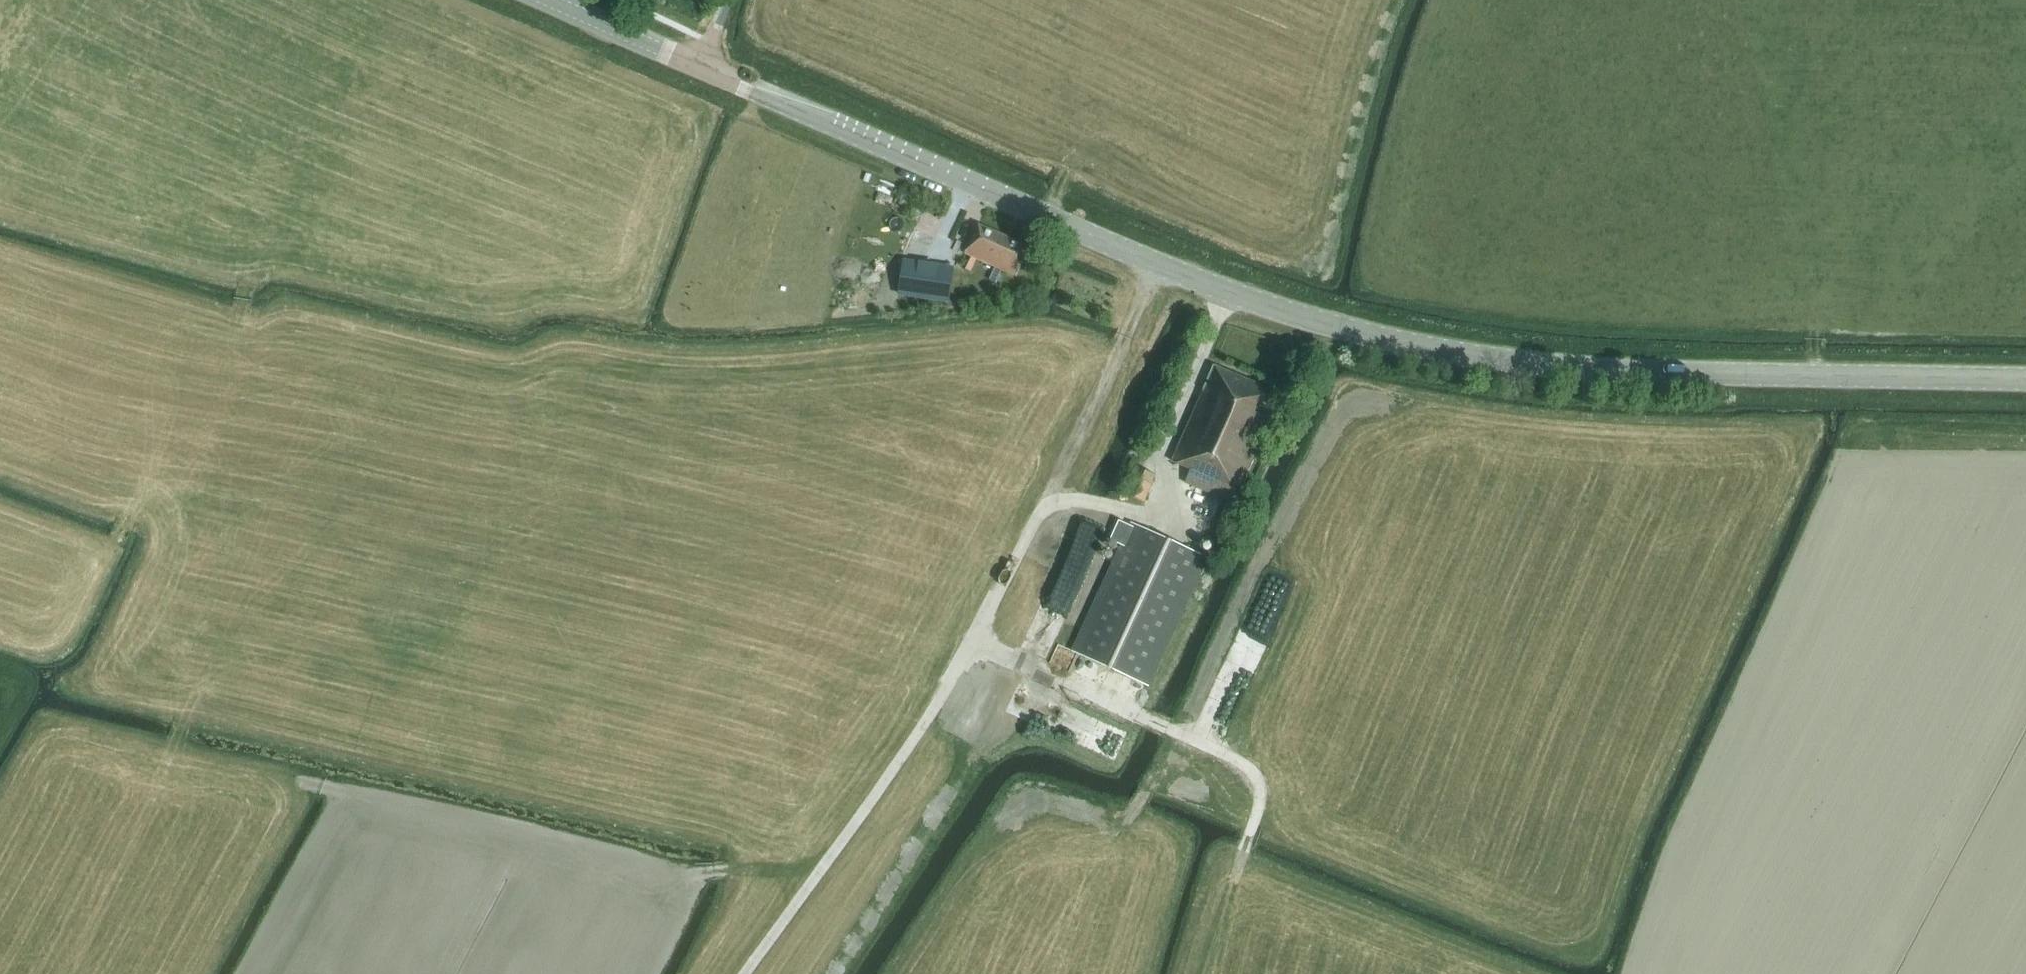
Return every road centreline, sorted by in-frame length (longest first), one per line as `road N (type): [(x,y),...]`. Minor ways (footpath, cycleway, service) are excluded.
road 1 (secondary): [(2025,379),(1583,368),(1363,333),(1173,270),(702,67)]
road 2 (track): [(1199,541),(1126,512),(1050,503),(921,730),(745,973)]
road 3 (track): [(971,644),(1251,772),(1257,812),(1229,895)]
road 4 (secondary): [(702,67),(549,0)]

